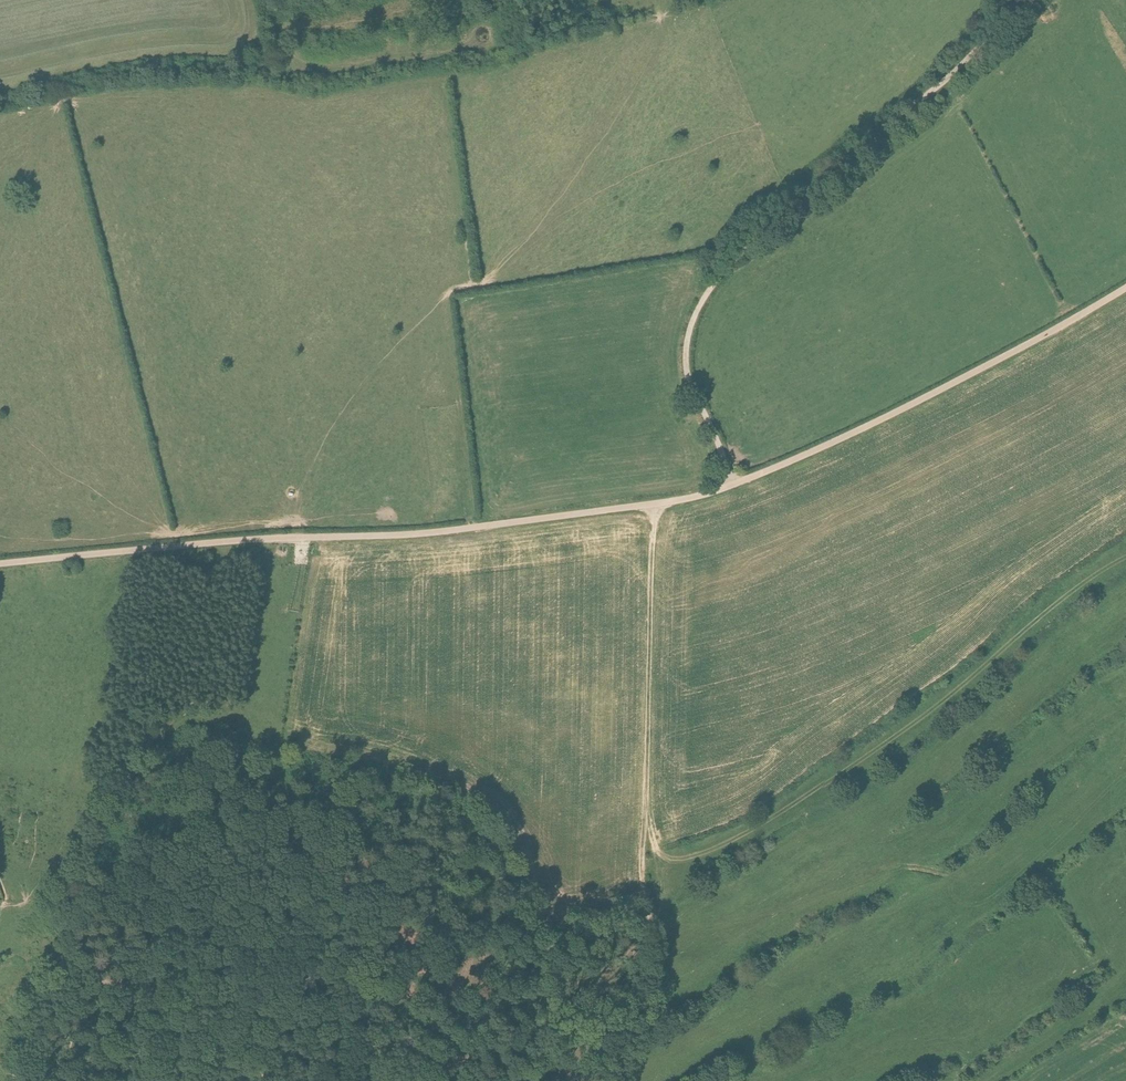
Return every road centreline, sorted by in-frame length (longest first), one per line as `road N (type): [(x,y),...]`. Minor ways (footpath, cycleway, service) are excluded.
road 1 (unclassified): [(0,564),(255,538),(420,534),(691,498),(917,402),(1125,287)]
road 2 (track): [(103,979),(94,950),(112,896),(155,818),(166,770),(262,771),(477,918),(645,896)]
road 3 (track): [(731,484),(687,372),(687,339),(700,306),(738,255),(945,80),(1023,0)]
road 4 (track): [(645,896),(650,505)]

